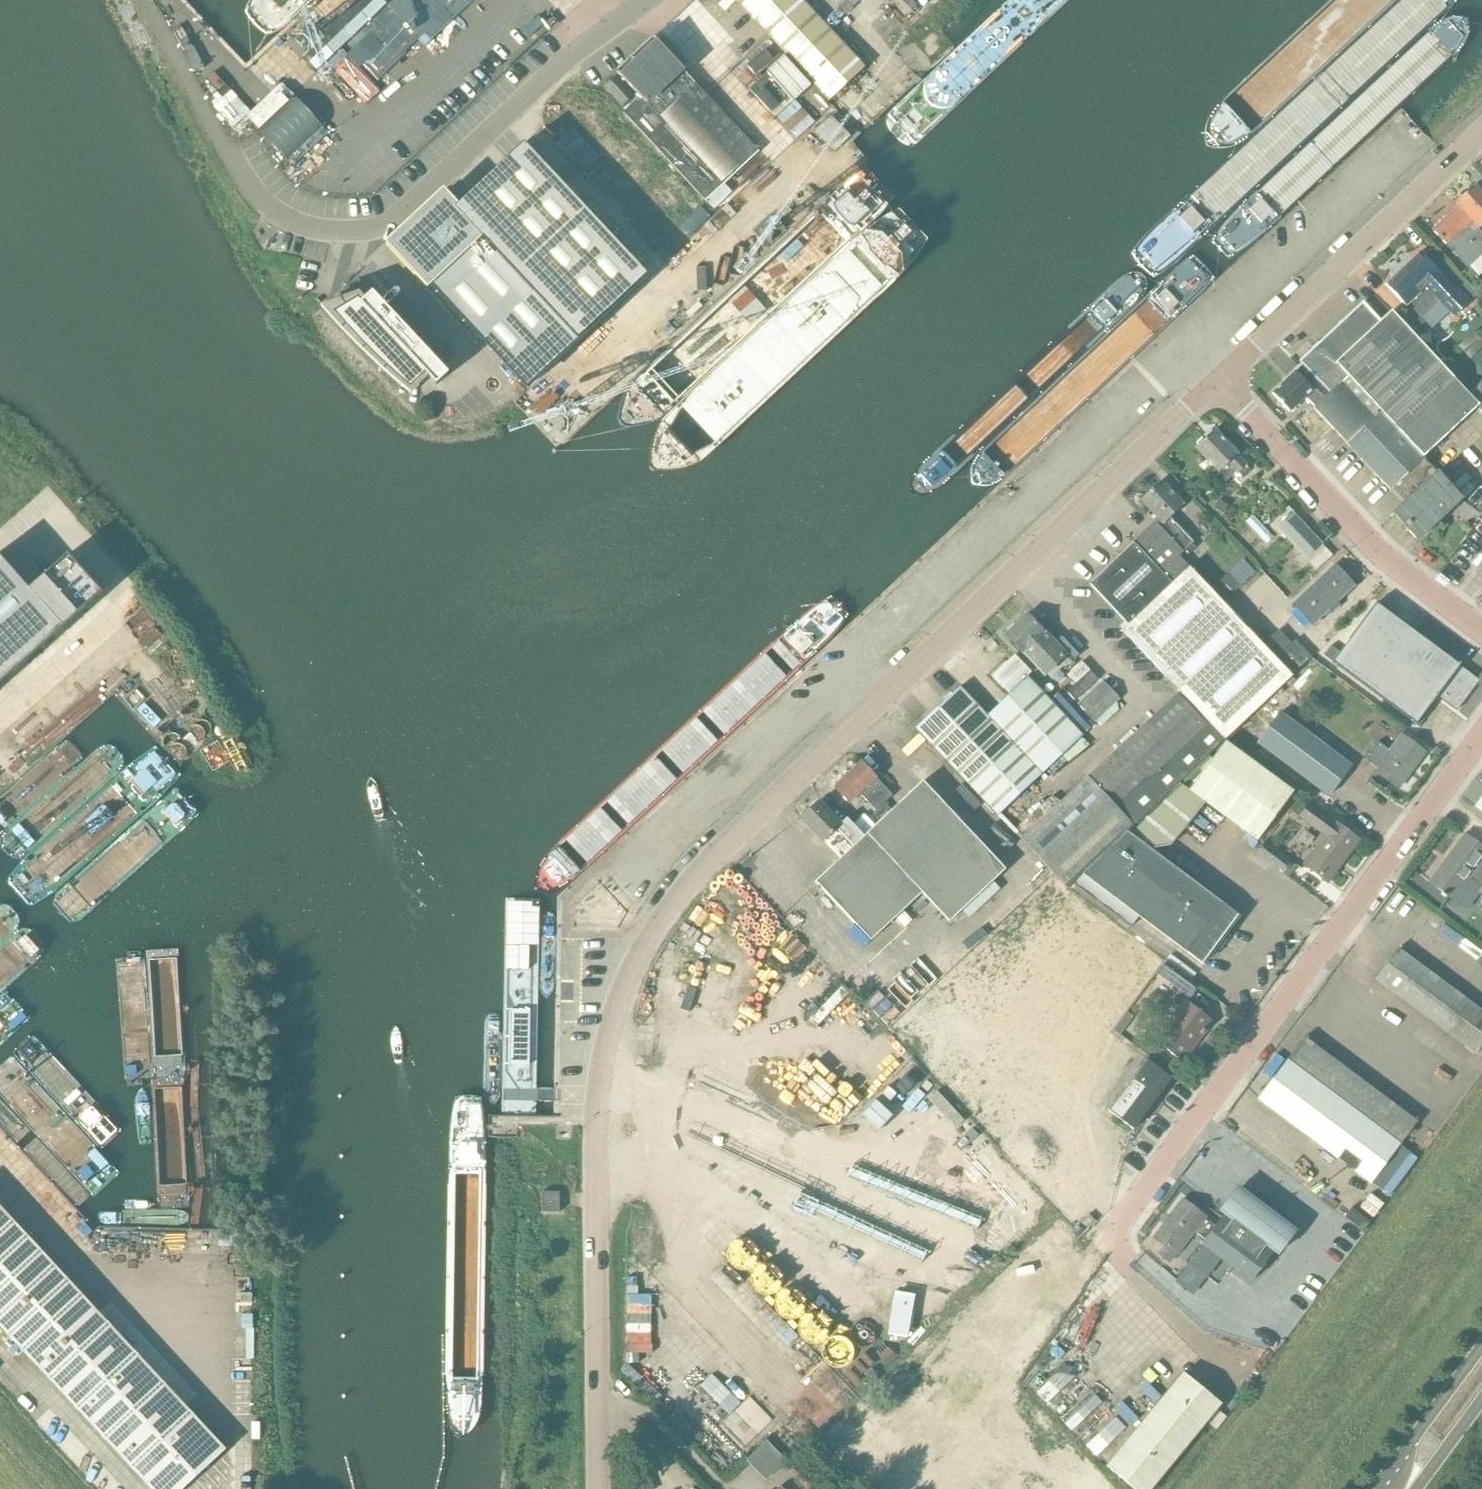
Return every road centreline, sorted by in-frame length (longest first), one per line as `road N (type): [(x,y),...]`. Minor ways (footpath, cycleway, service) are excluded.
road 1 (unclassified): [(590,1488),(579,1137),(591,1039),(627,955),(655,911),(1216,389)]
road 2 (unclassified): [(1209,1351),(1117,1258),(1111,1237),(1481,735)]
road 3 (unclassified): [(650,0),(585,47),(377,233),(324,233),(287,222)]
road 4 (unclassified): [(1216,389),(1481,136)]
road 5 (unclassified): [(1481,636),(1372,555),(1216,389)]
road 6 (tertiary): [(1481,1348),(1405,1451),(1391,1488)]

